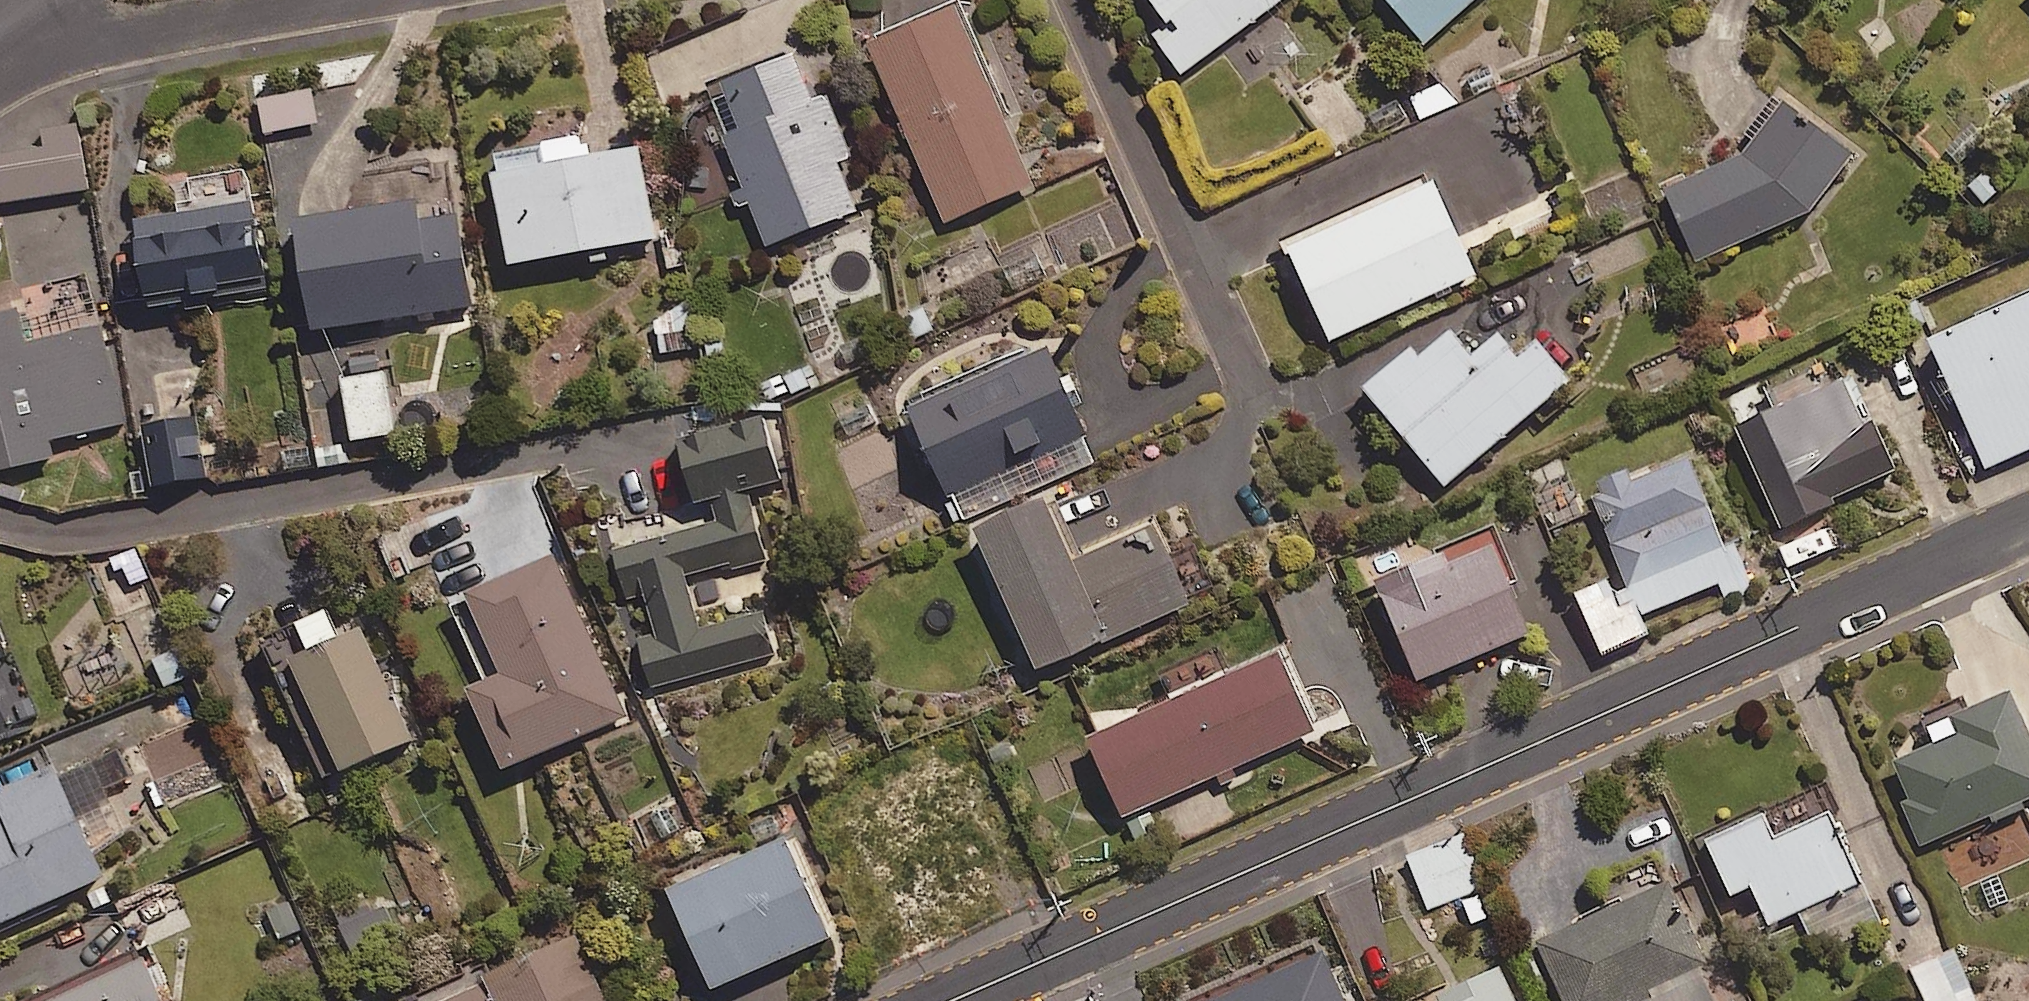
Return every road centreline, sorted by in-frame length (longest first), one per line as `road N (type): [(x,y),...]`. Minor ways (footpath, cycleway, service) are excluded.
road 1 (residential): [(2028,524),(952,1000)]
road 2 (residential): [(346,0),(0,56)]

